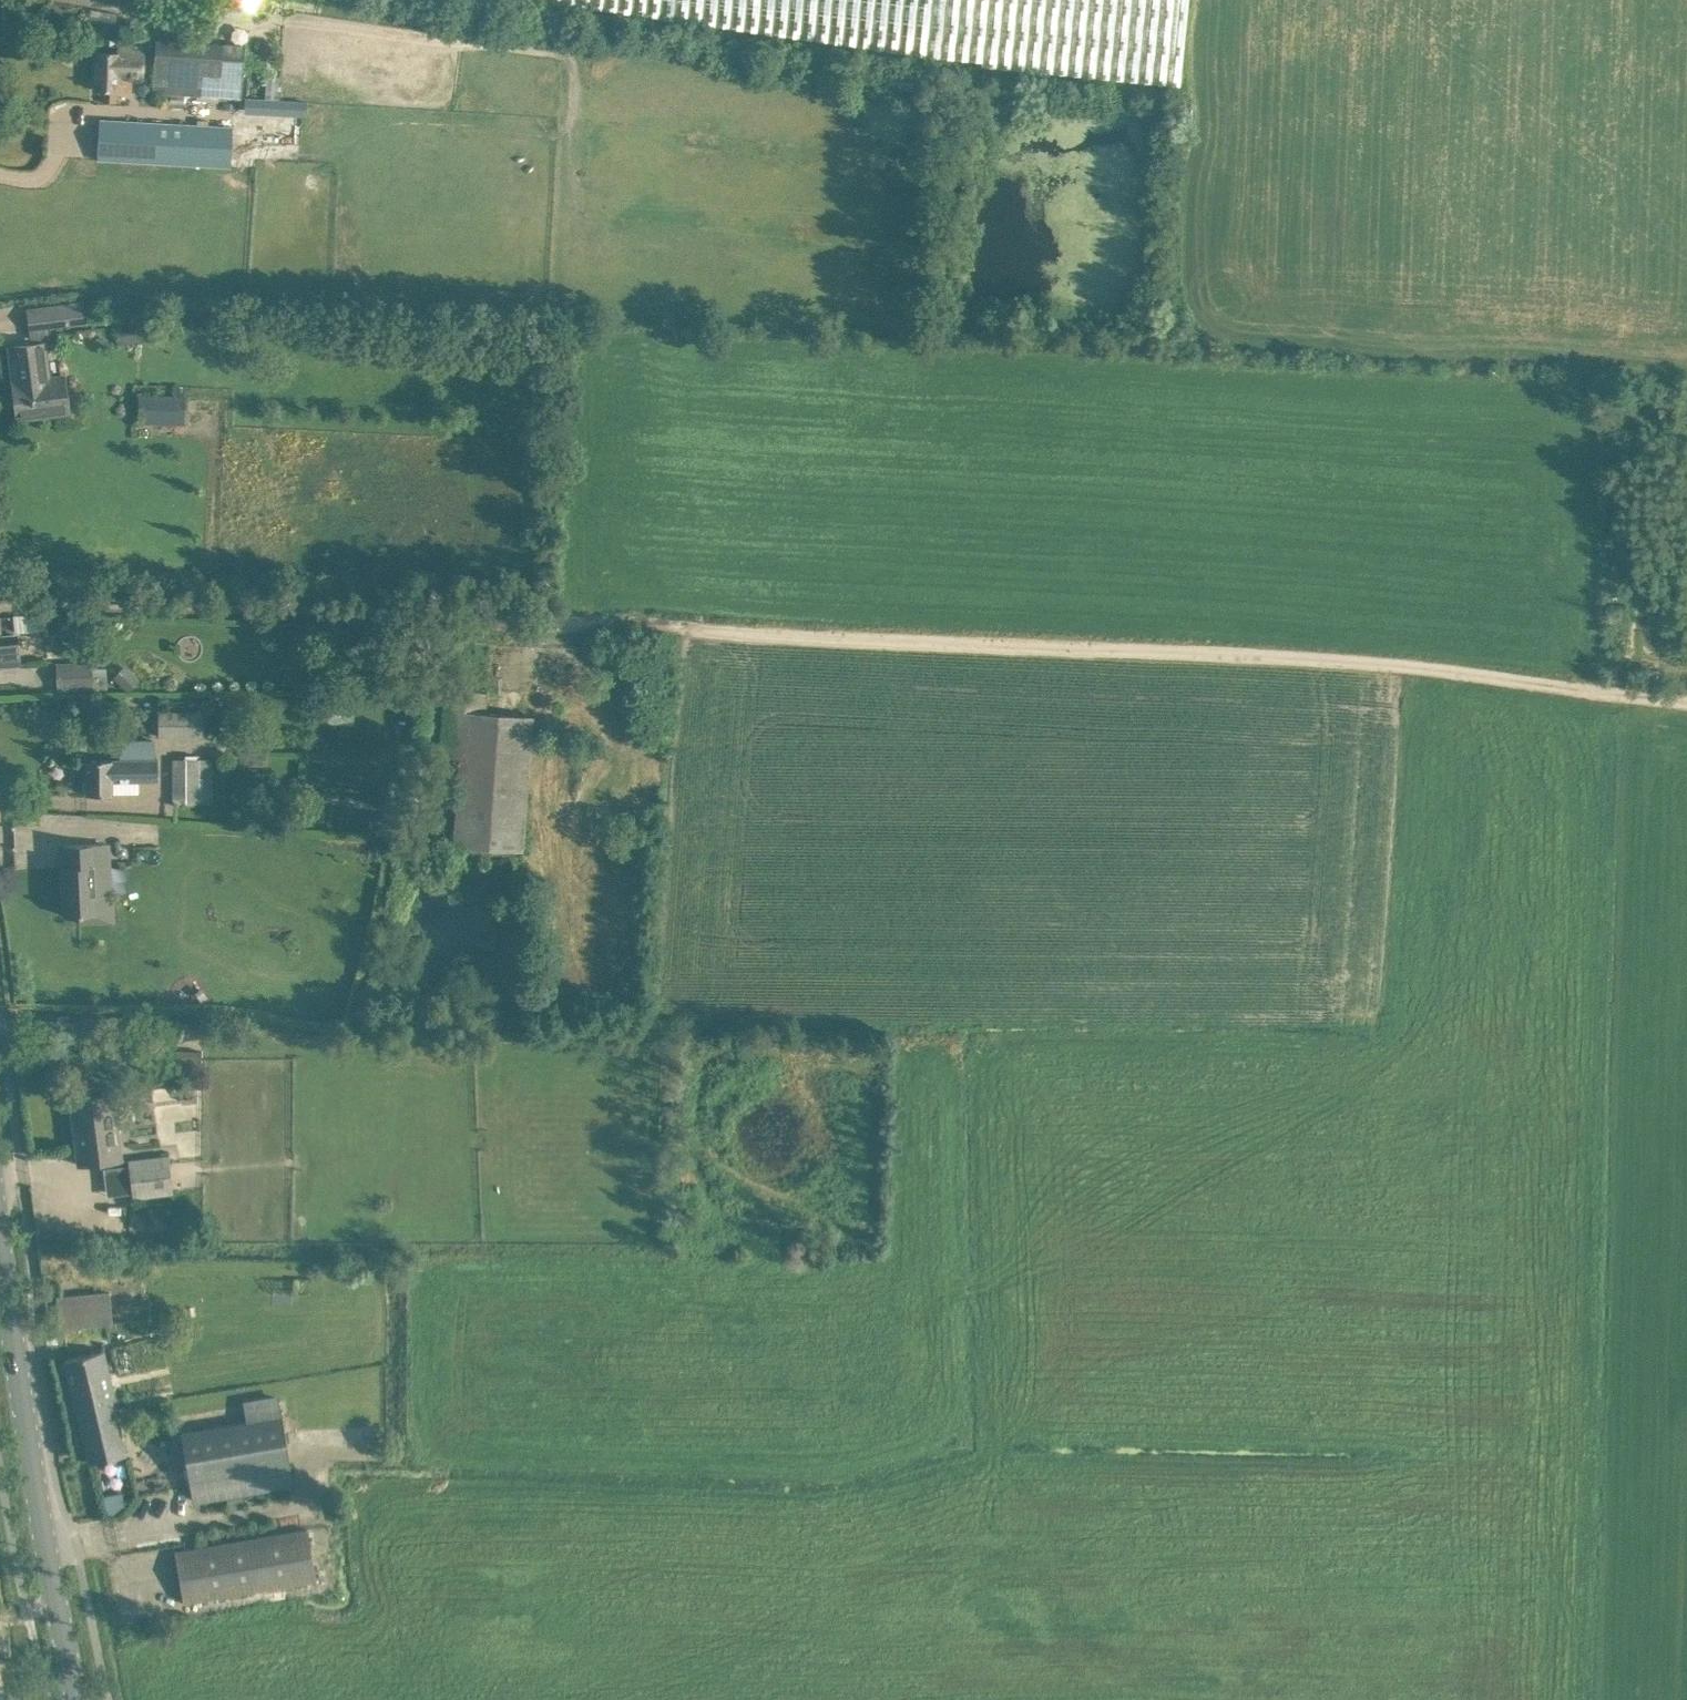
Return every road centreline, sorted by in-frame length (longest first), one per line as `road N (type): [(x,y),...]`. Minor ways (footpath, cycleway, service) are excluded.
road 1 (track): [(0,605),(643,625),(1310,658),(1686,700)]
road 2 (secondary): [(77,1699),(0,1244)]

